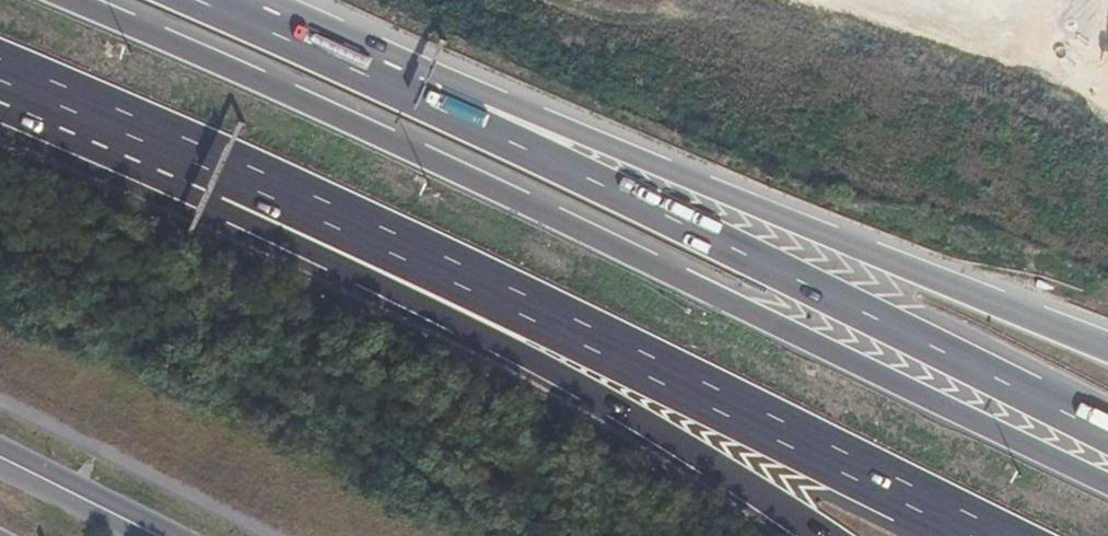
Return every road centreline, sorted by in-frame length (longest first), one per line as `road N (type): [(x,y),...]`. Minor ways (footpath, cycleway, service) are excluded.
road 1 (trunk): [(1107,488),(340,126),(40,0)]
road 2 (motorway): [(202,168),(402,249),(994,535)]
road 3 (motorway): [(1107,430),(415,85)]
road 4 (motorway): [(1107,338),(556,117),(415,85)]
road 5 (motorway): [(202,168),(225,212),(534,362),(777,497),(828,535)]
road 6 (motorway): [(0,85),(202,168)]
road 7 (motorway): [(415,85),(218,0)]

